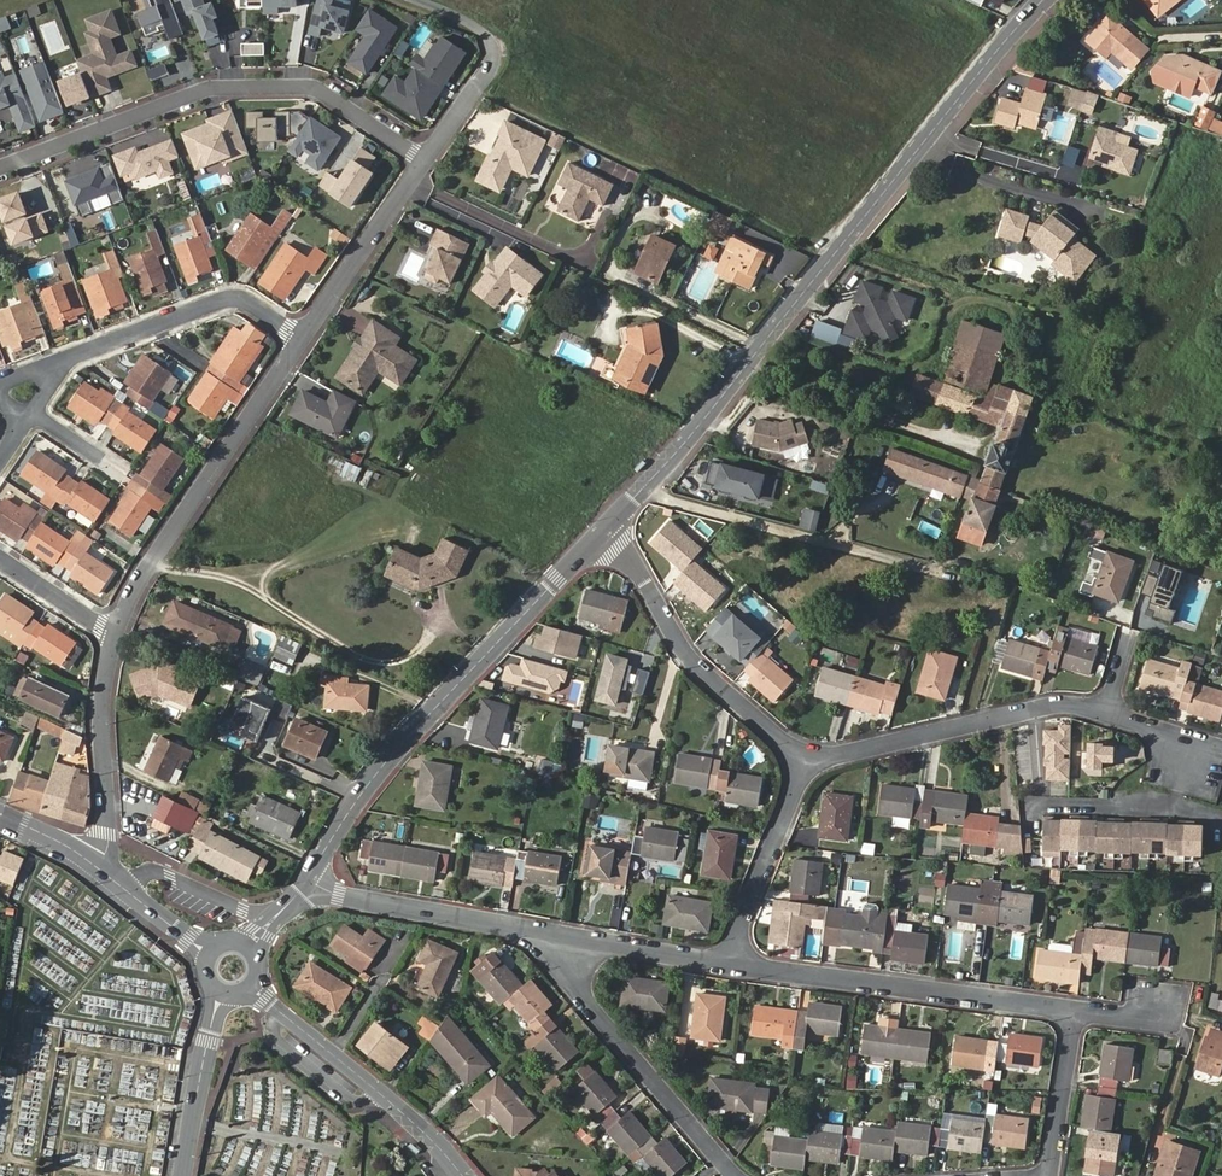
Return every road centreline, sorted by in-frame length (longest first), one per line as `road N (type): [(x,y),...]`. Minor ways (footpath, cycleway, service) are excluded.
road 1 (tertiary): [(1042,0),(604,531)]
road 2 (residential): [(0,167),(209,88),(314,88),(426,161)]
road 3 (tertiary): [(604,531),(401,747),(352,806),(308,882)]
road 4 (residential): [(115,636),(304,337)]
road 5 (residential): [(727,961),(1077,1011)]
road 6 (residential): [(745,1175),(527,928)]
road 7 (residential): [(604,531),(690,660),(808,762)]
road 8 (residential): [(808,762),(1053,705),(1105,714)]
road 9 (tertiary): [(250,991),(420,1126),(463,1175)]
road 10 (residential): [(304,337),(248,300),(229,299),(64,364)]
road 11 (residential): [(95,864),(107,835),(105,734),(115,636)]
road 12 (residential): [(426,161),(485,76),(493,51),(479,30),(417,0)]
road 13 (residential): [(308,882),(527,928)]
road 14 (residential): [(727,961),(808,762)]
road 15 (residential): [(304,337),(426,161)]
road 16 (residential): [(527,928),(727,961)]
road 17 (residential): [(181,1175),(223,995)]
road 18 (residential): [(1077,1011),(1050,1173)]
road 19 (tertiary): [(211,954),(95,864)]
road 20 (residential): [(0,556),(115,636)]

